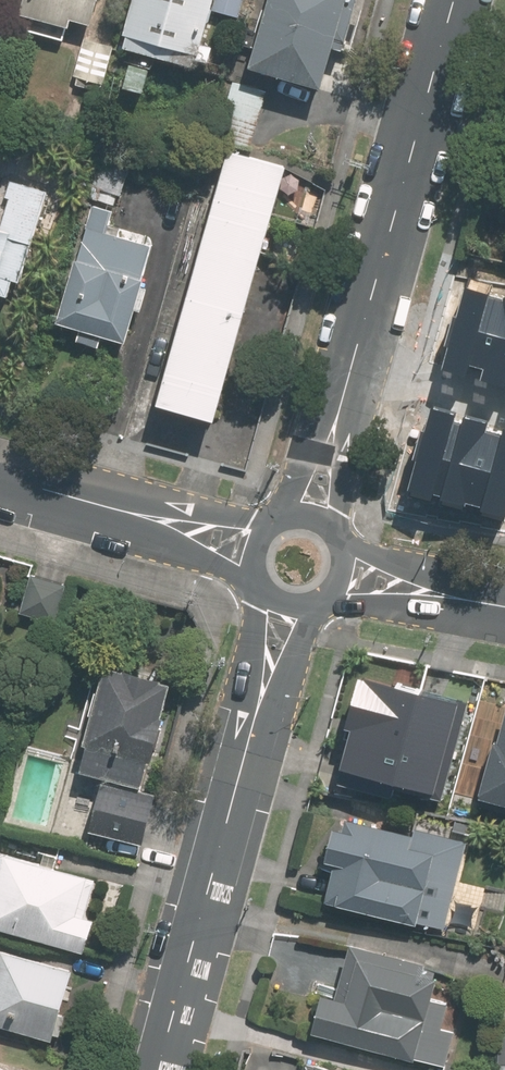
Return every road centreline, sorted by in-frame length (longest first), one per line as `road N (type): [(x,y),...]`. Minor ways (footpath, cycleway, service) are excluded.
road 1 (tertiary): [(349,376),(451,0)]
road 2 (tertiary): [(158,1069),(247,747)]
road 3 (residential): [(86,502),(271,523)]
road 4 (residential): [(254,577),(86,502)]
road 5 (residential): [(504,608),(327,600)]
road 6 (residential): [(341,540),(504,603)]
road 7 (tertiary): [(247,747),(257,583)]
road 8 (tertiary): [(277,520),(349,376)]
road 9 (tertiary): [(320,604),(247,747)]
road 10 (tertiary): [(349,376),(338,535)]

